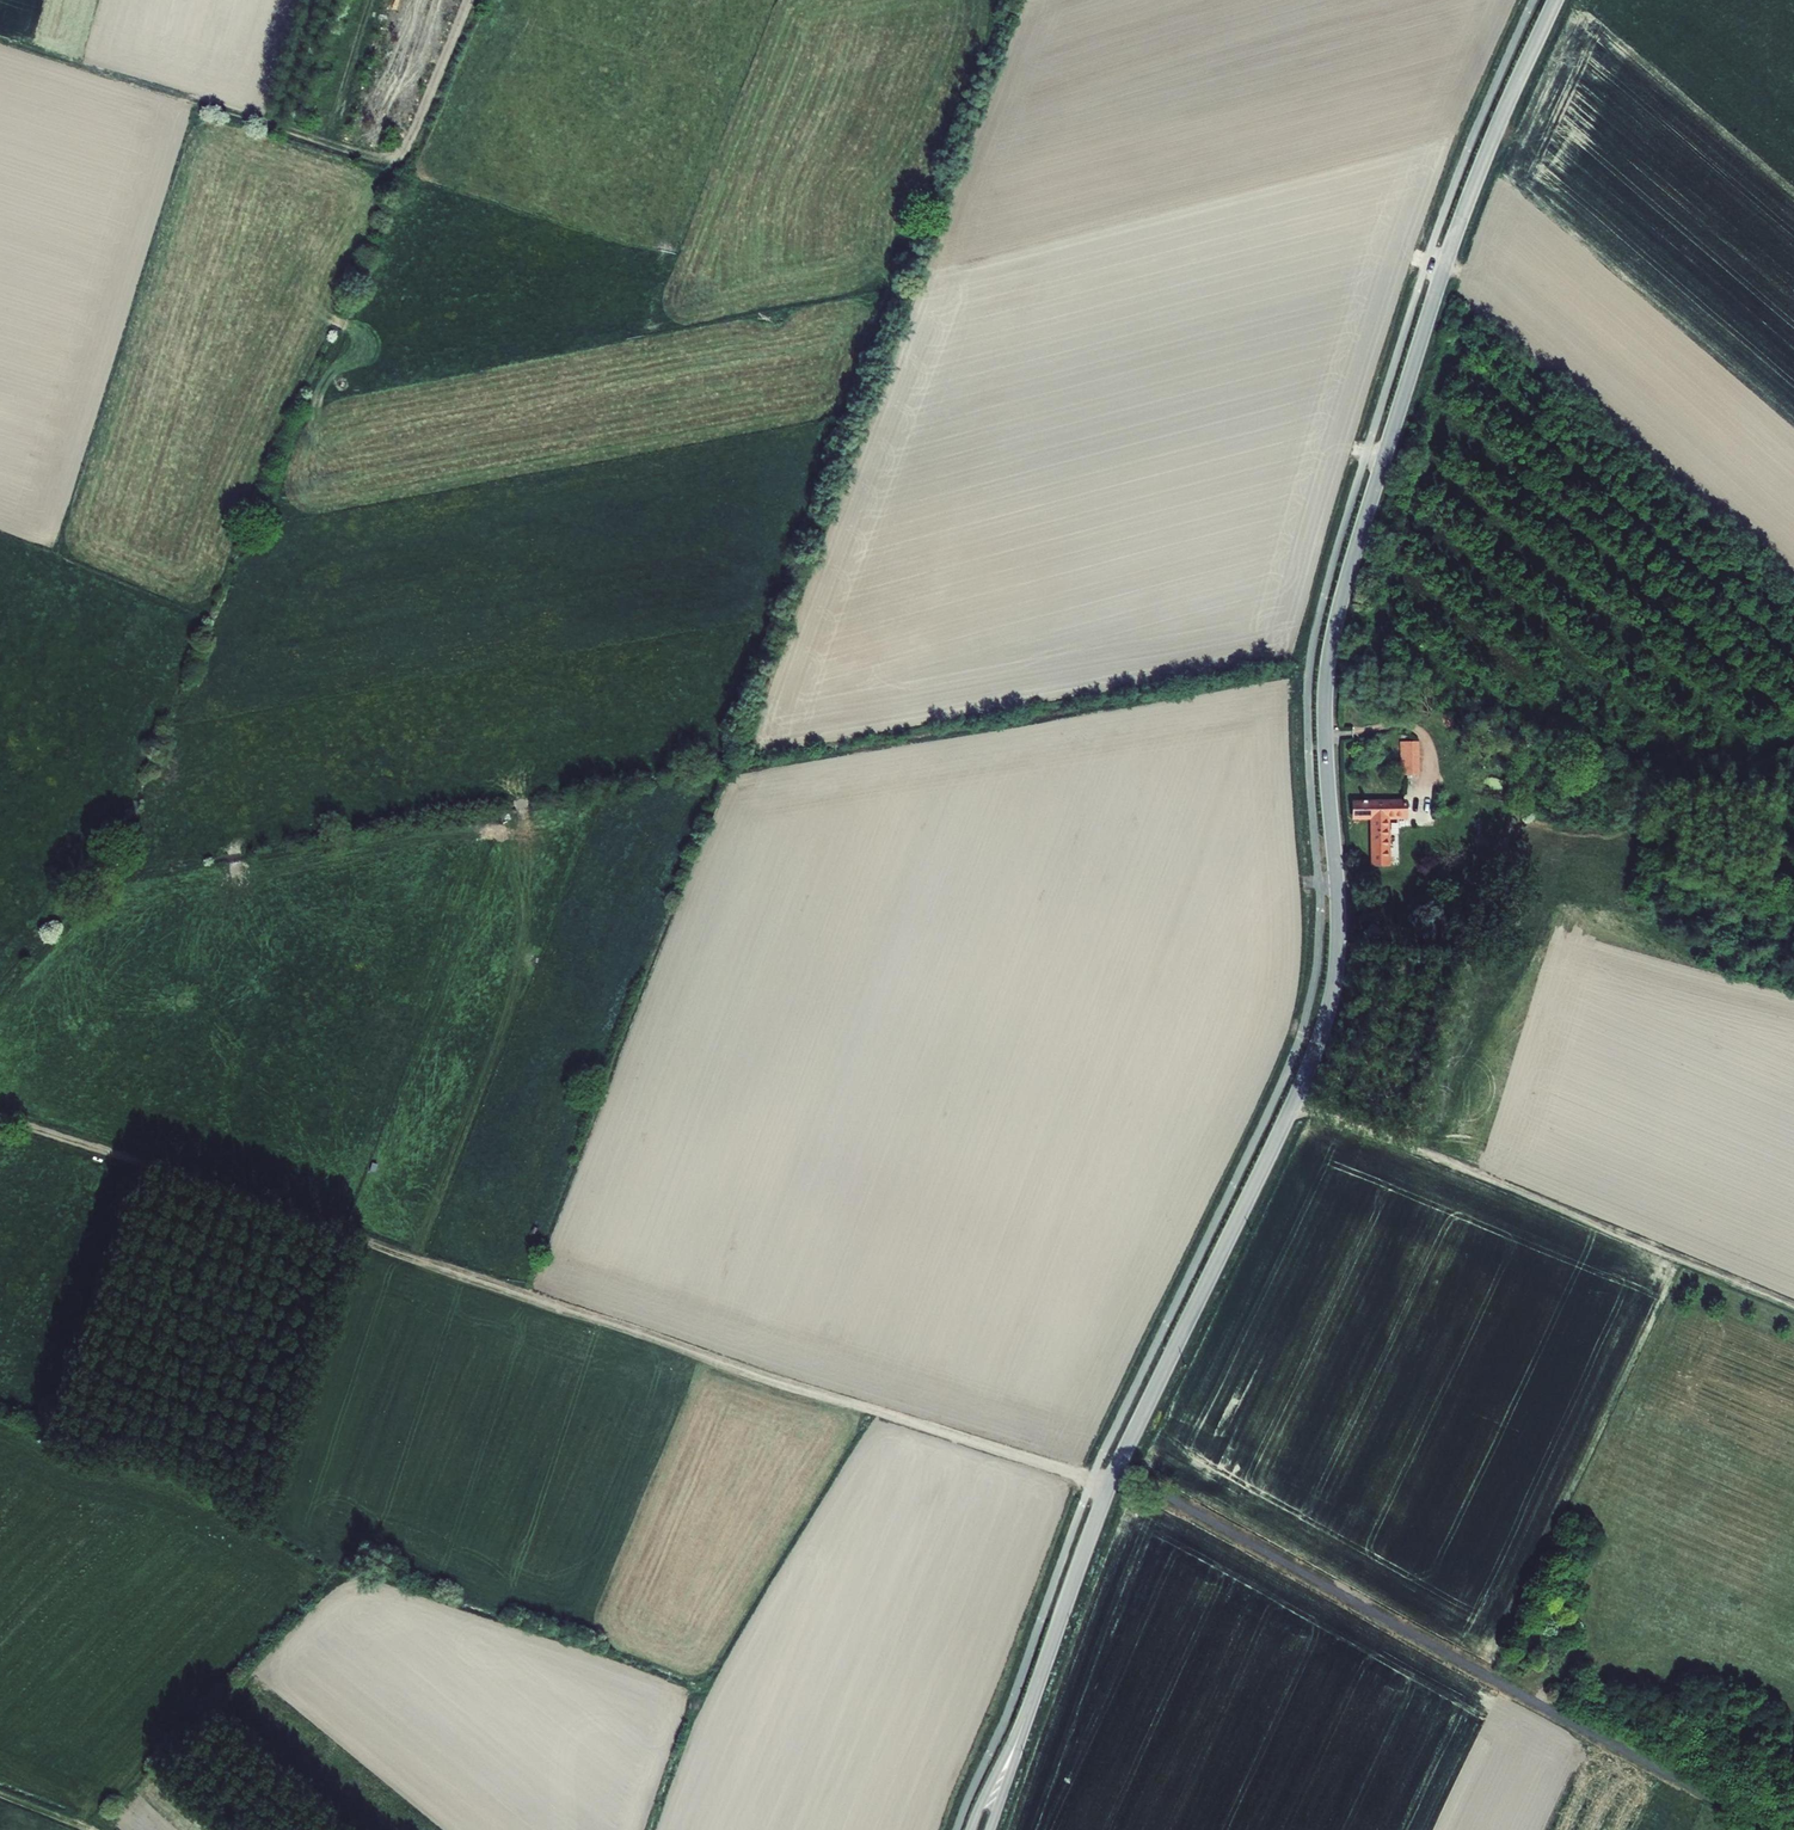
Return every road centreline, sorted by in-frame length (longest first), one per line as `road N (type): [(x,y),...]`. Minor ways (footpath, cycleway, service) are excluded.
road 1 (tertiary): [(1024,1722),(1109,1486),(1323,1029),(1339,945),(1325,709),(1335,629),(1462,216),(1555,0)]
road 2 (track): [(0,1128),(1109,1486)]
road 3 (track): [(1292,1106),(1793,1308)]
road 4 (tertiary): [(1024,1722),(971,1829)]

